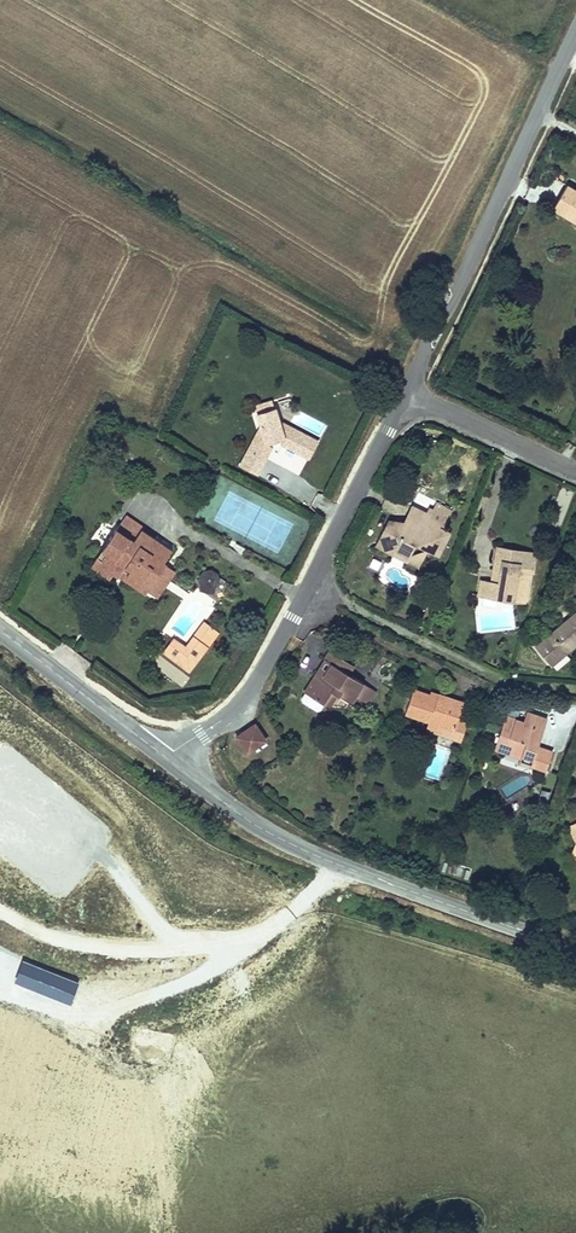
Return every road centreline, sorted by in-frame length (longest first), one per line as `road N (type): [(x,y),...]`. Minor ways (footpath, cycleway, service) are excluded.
road 1 (tertiary): [(575,949),(284,842),(167,758)]
road 2 (tertiary): [(167,758),(247,693),(408,389)]
road 3 (tertiary): [(408,389),(575,31)]
road 4 (tertiary): [(167,758),(0,631)]
road 5 (residential): [(408,389),(575,470)]

